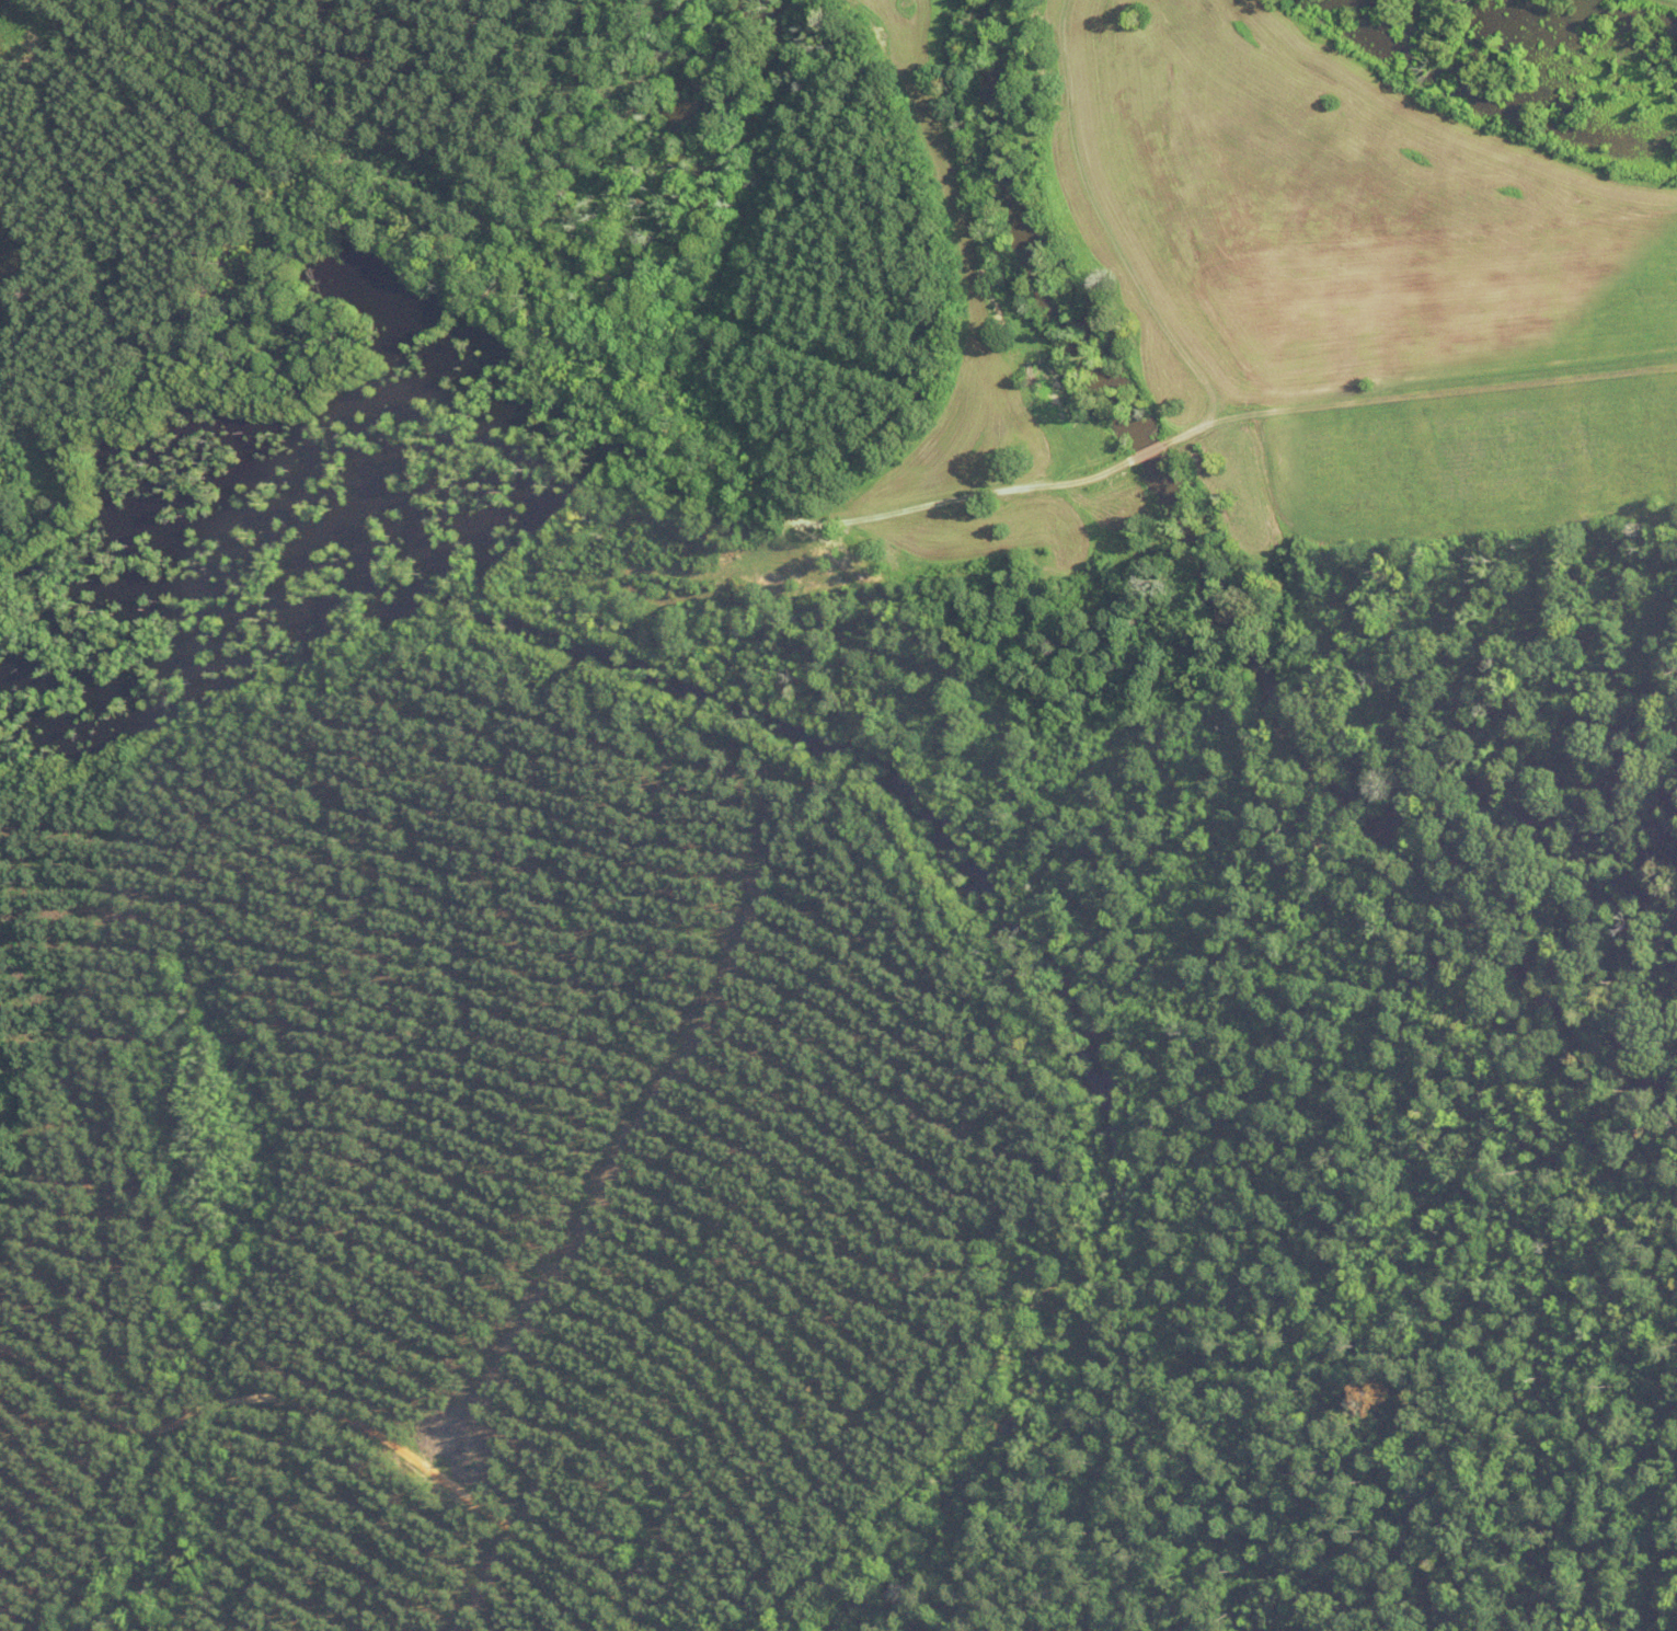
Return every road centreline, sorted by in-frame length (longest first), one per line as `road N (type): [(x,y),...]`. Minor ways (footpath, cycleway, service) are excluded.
road 1 (residential): [(1676,1283),(1428,1043),(103,0)]

